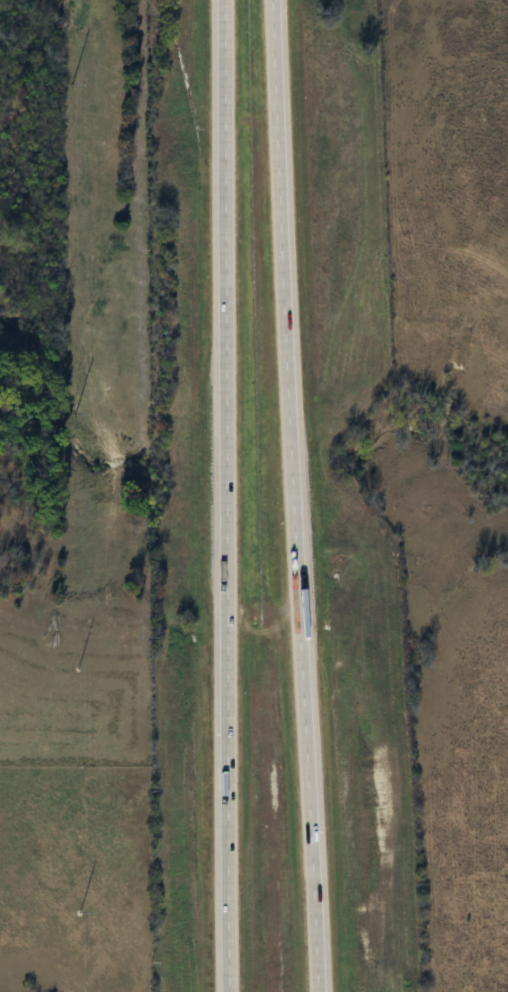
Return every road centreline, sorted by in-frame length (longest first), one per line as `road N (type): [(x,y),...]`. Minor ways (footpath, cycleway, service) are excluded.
road 1 (motorway): [(309,991),(262,0)]
road 2 (motorway): [(213,0),(217,991)]

